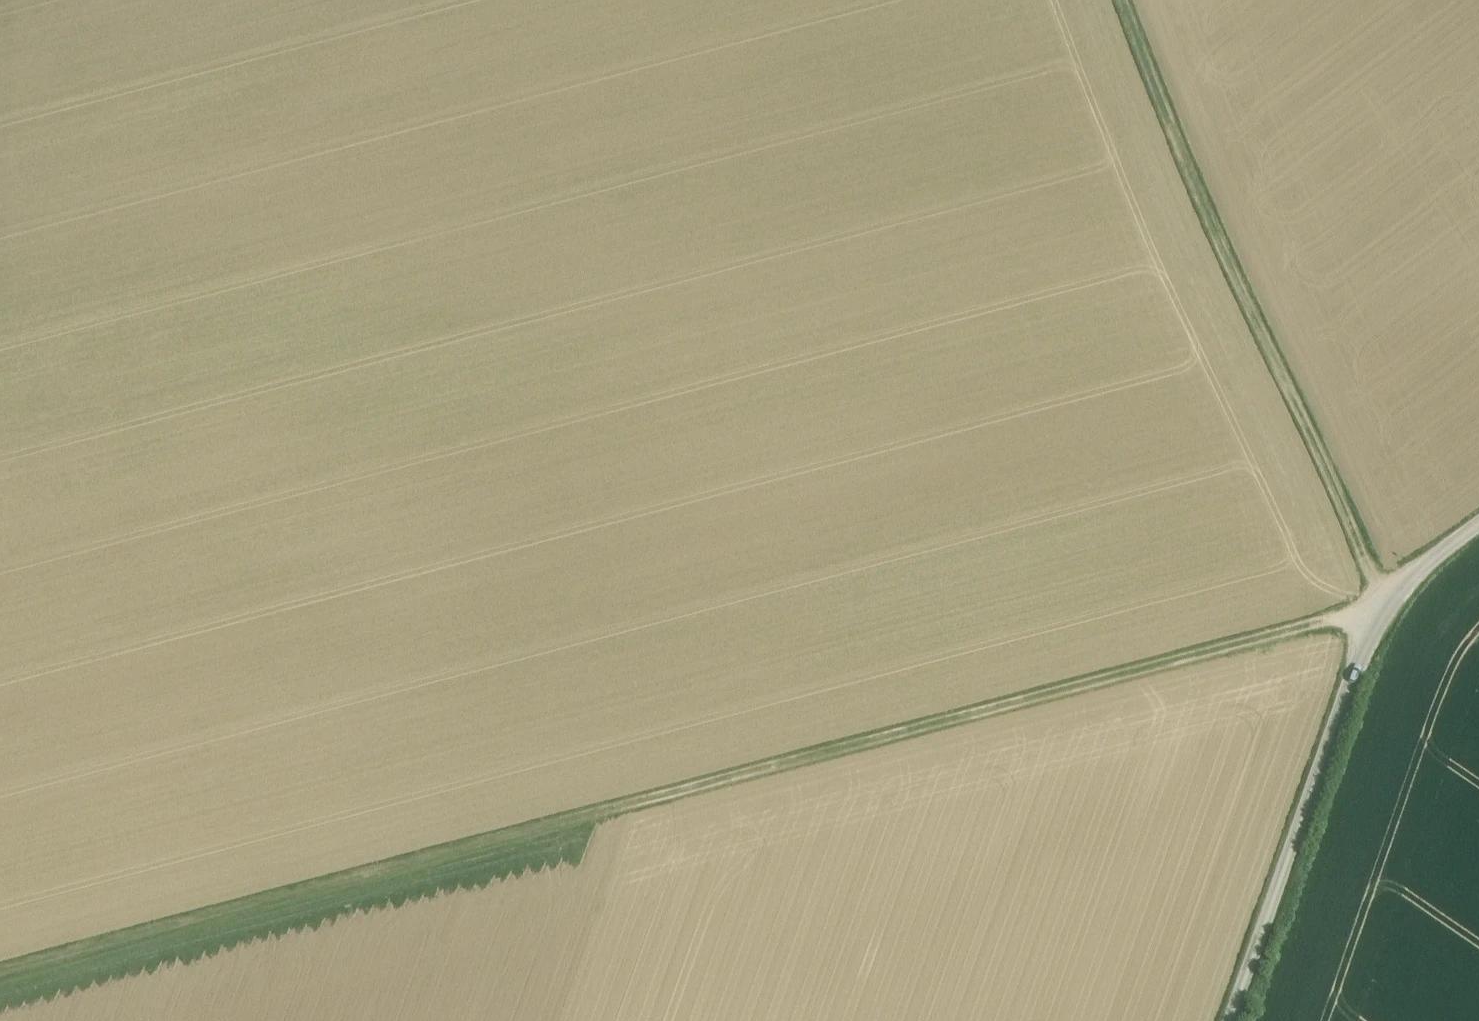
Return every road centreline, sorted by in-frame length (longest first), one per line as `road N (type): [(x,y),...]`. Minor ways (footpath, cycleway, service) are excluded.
road 1 (track): [(1381,614),(0,971)]
road 2 (track): [(1387,596),(1197,194),(1124,0)]
road 3 (track): [(1478,526),(1387,596),(1234,1020)]

